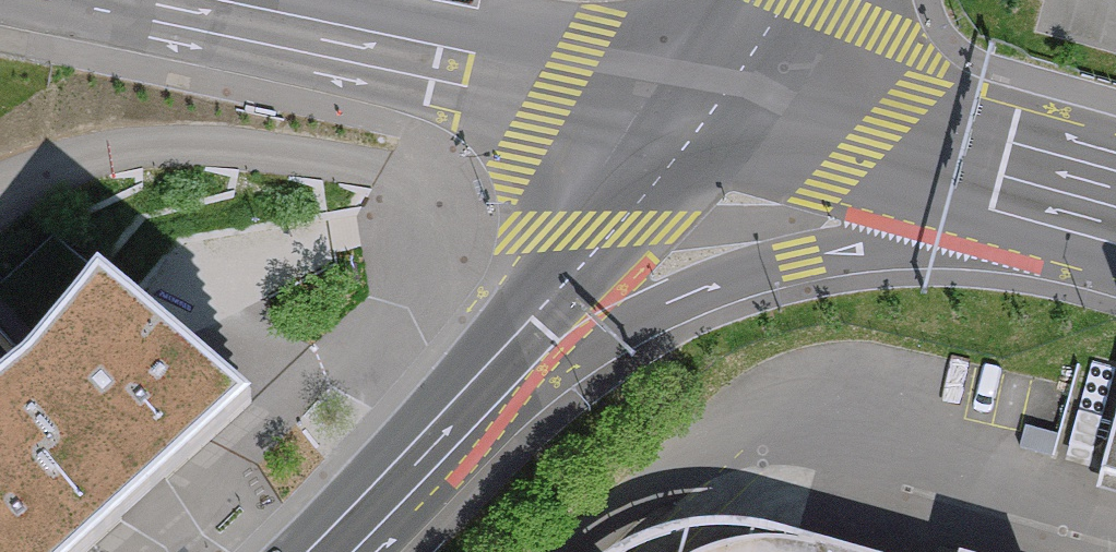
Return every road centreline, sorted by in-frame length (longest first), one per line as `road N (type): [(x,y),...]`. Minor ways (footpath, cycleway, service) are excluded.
road 1 (secondary): [(479,380),(553,358),(790,258),(855,244),(1115,247)]
road 2 (residential): [(177,0),(703,119)]
road 3 (secondary): [(703,119),(1115,236)]
road 4 (secondary): [(703,119),(479,380)]
road 5 (secondary): [(479,380),(324,551)]
road 6 (secondary): [(779,0),(703,119)]

